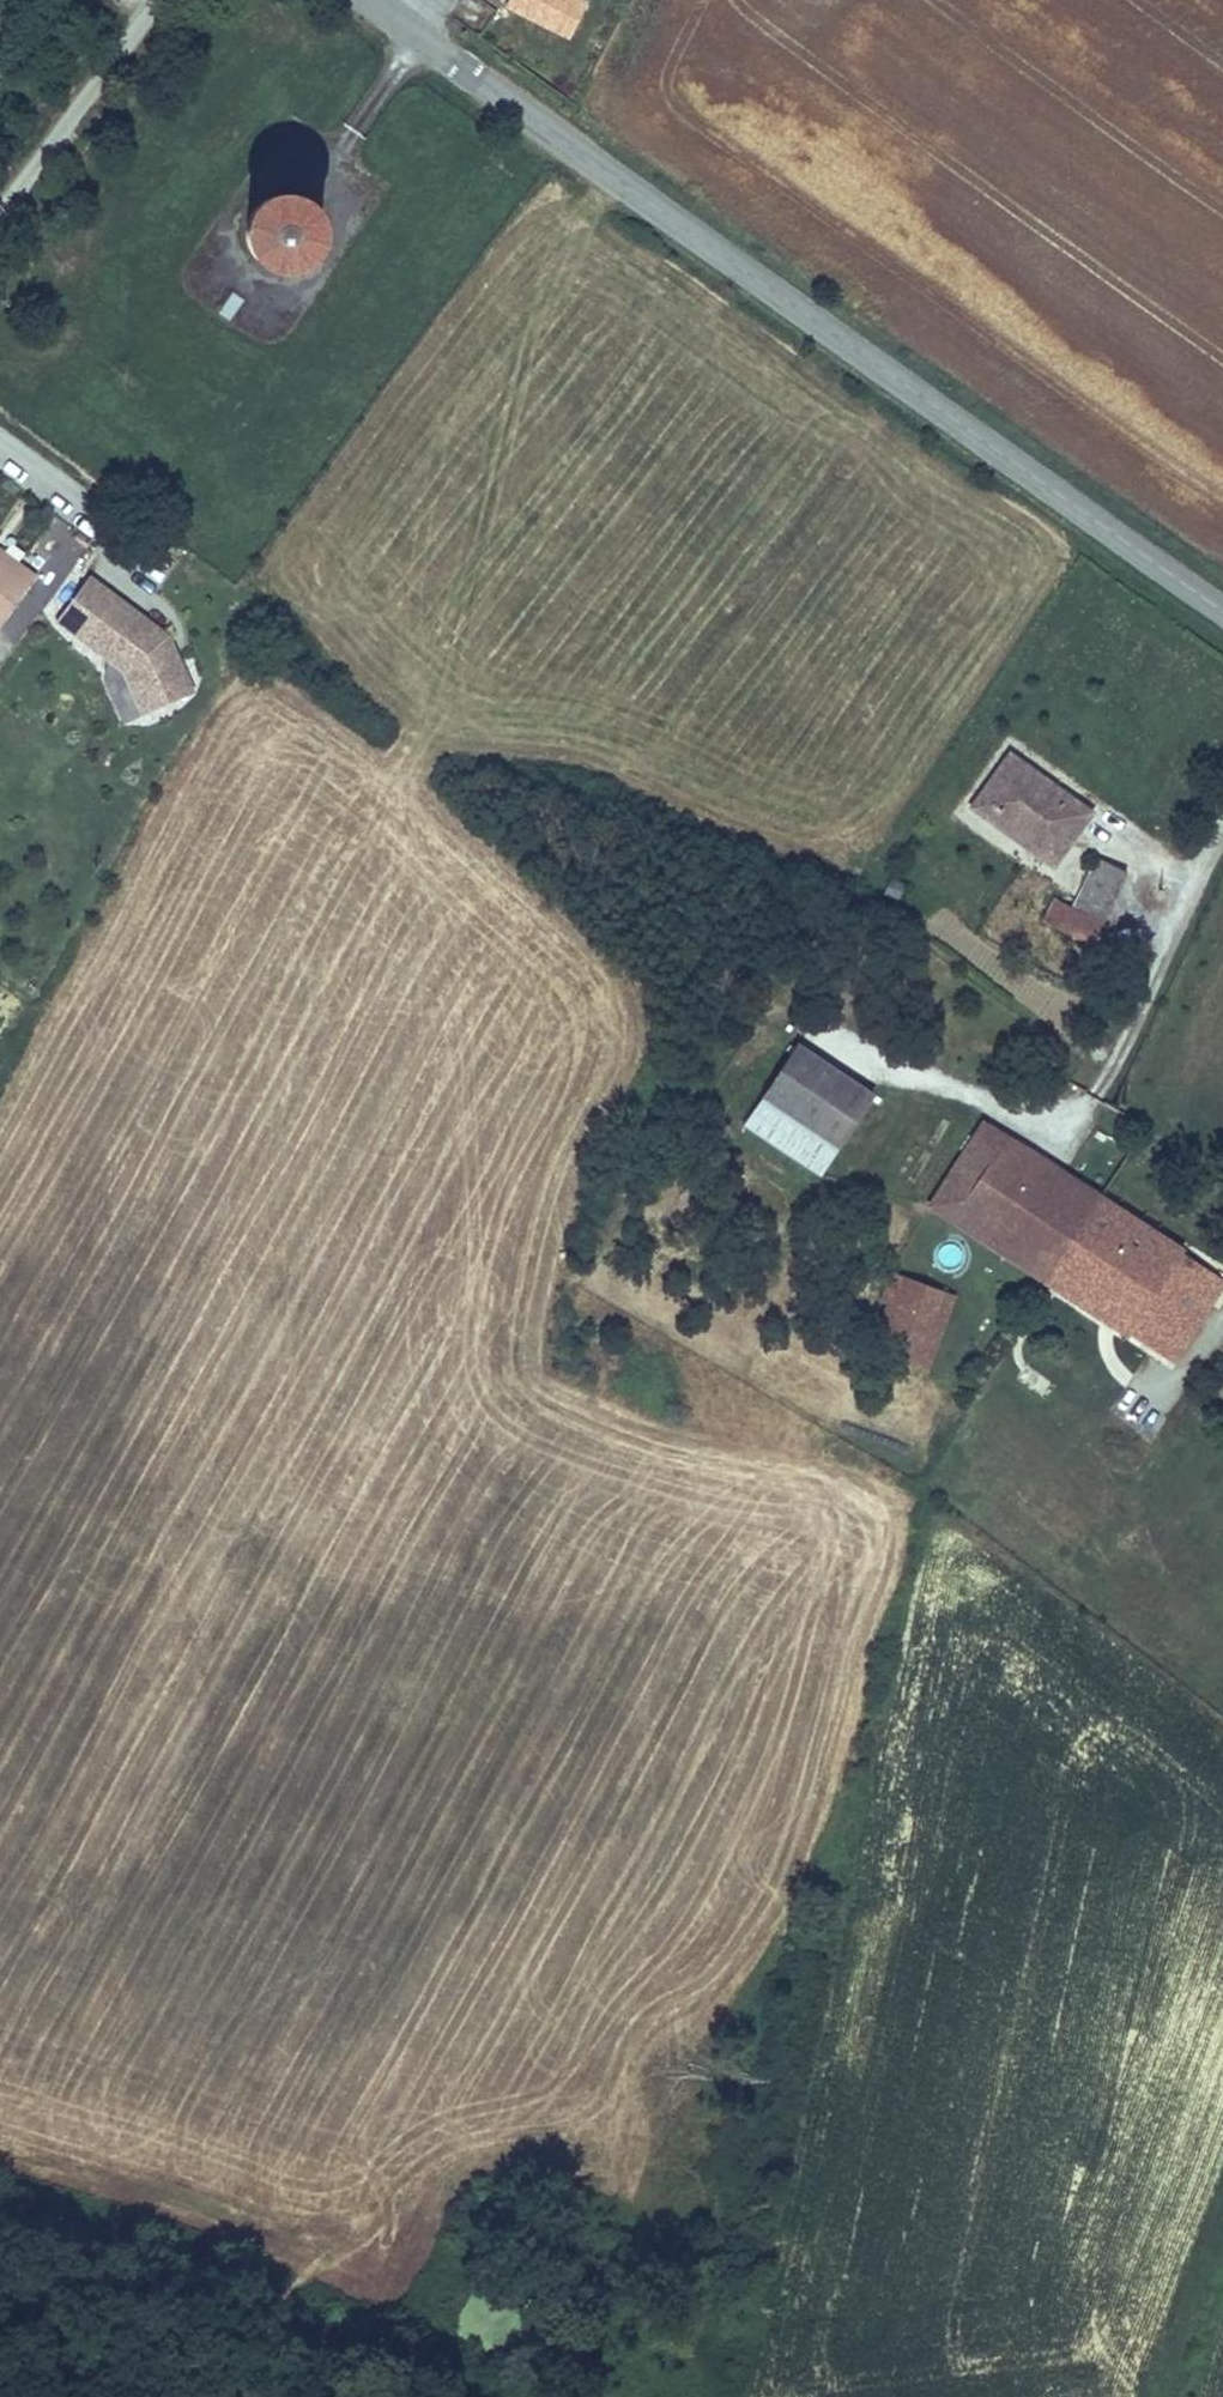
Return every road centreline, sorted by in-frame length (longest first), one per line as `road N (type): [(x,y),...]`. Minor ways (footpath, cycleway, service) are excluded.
road 1 (tertiary): [(1222,608),(367,0)]

